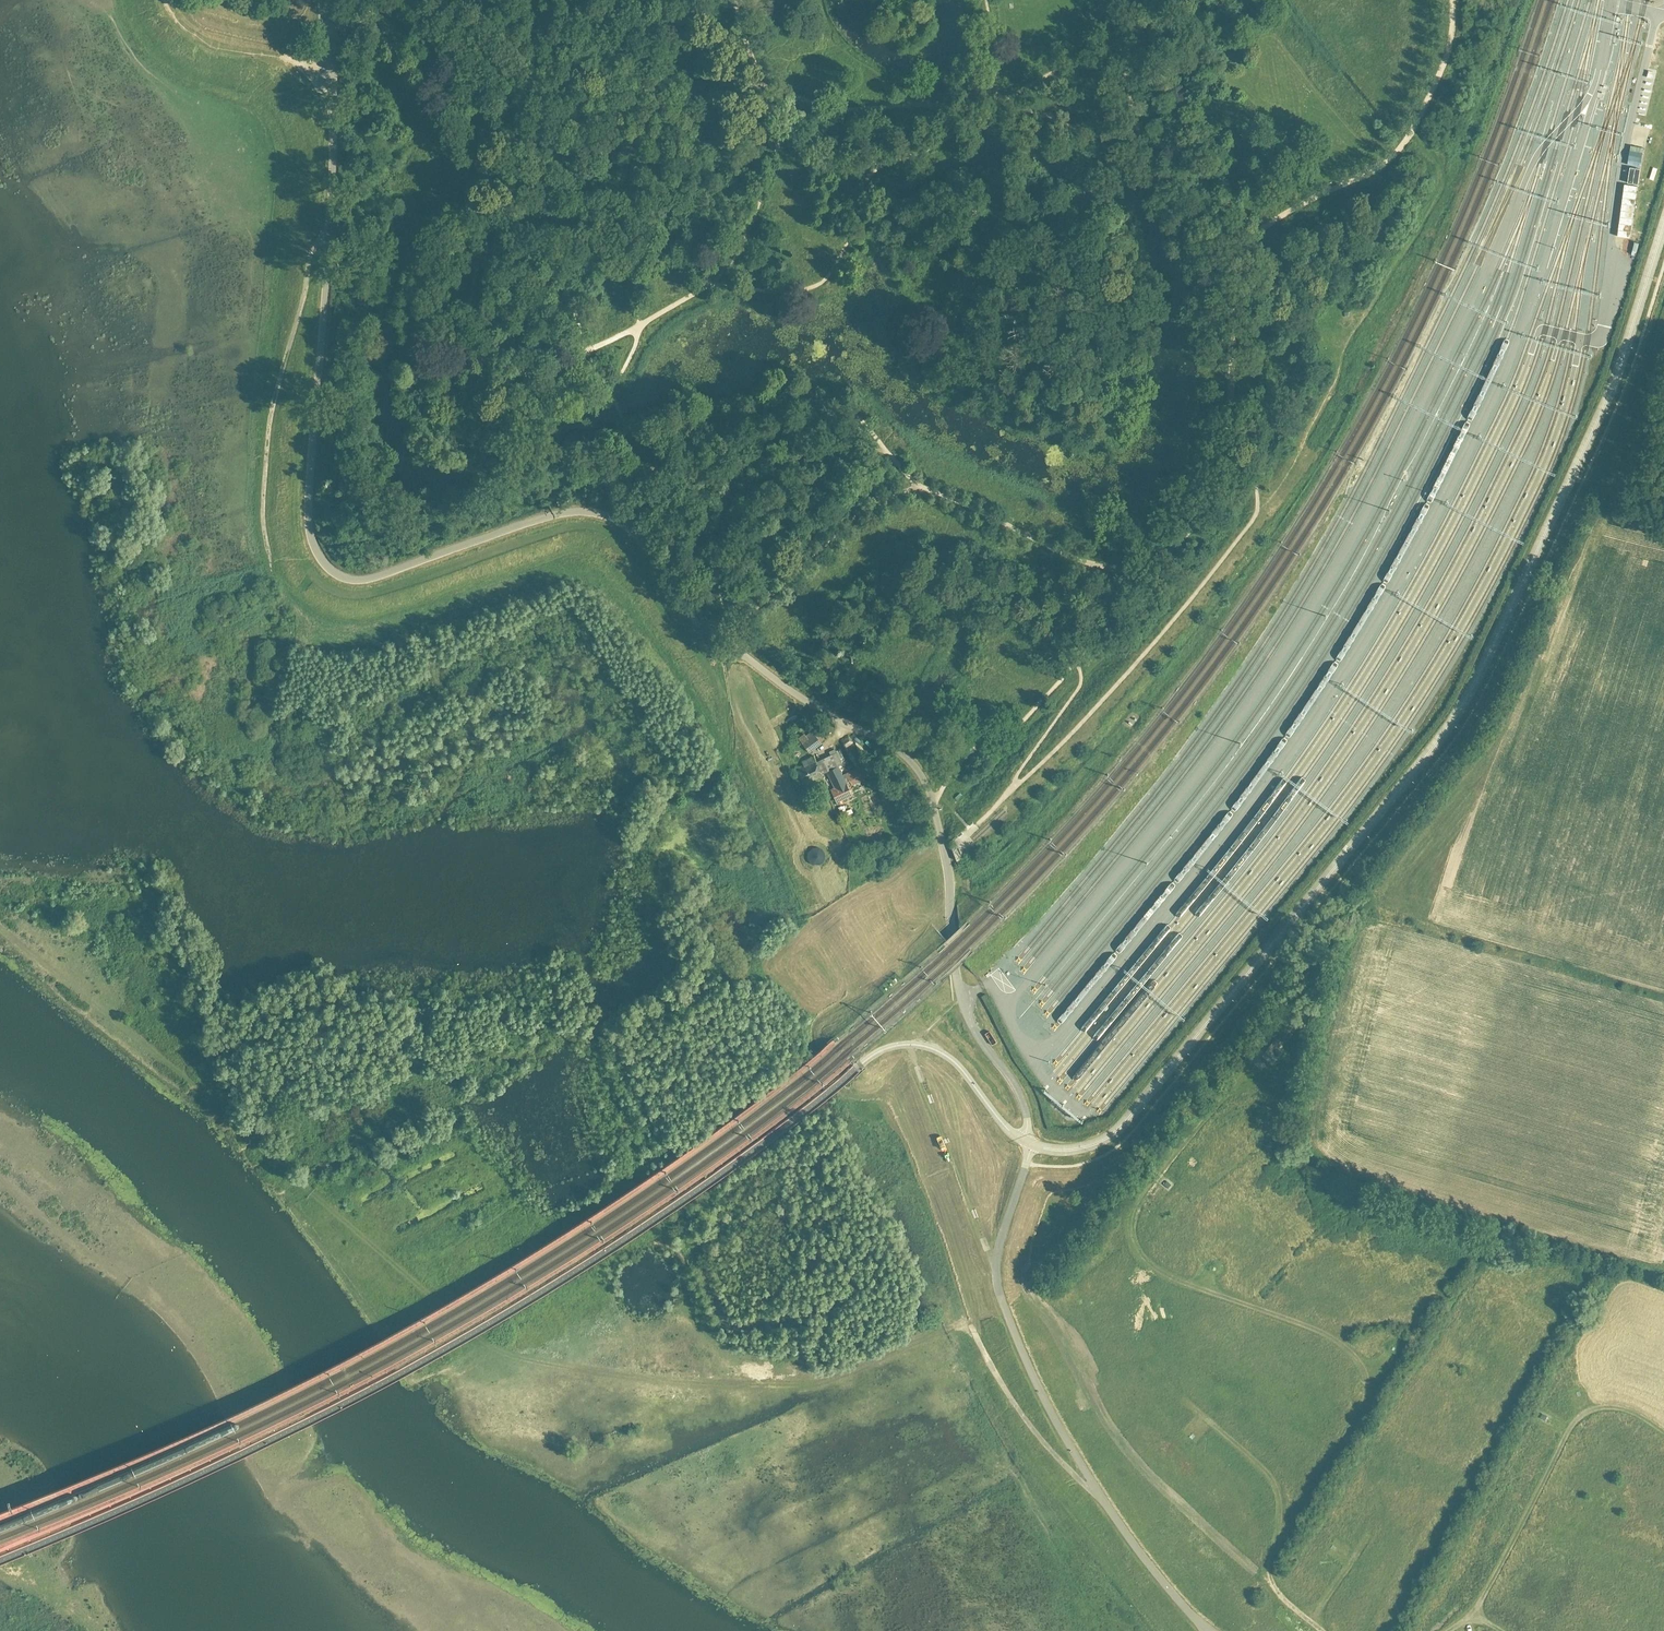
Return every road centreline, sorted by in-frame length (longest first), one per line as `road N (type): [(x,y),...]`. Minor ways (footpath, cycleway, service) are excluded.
road 1 (unclassified): [(1207,1630),(1104,1500),(1030,1370),(998,1289),(997,1252),(1027,1155),(1027,1113),(963,1007),(948,864),(928,789),(909,760),(709,635),(645,544),(605,514),(552,515),(366,580),(340,576),(316,550),(309,512),(335,166),(332,0)]
road 2 (track): [(0,926),(498,1350),(608,1374),(805,1385),(970,1318),(1018,1407),(1104,1500)]
road 3 (track): [(1323,1630),(1280,1593),(1272,1556),(1367,1403),(1368,1372),(1355,1352),(1325,1333),(1150,1263),(1134,1227),(1142,1192),(1251,1061)]
road 4 (track): [(317,1467),(286,1486),(263,1482),(186,1338),(0,1174)]
road 5 (track): [(331,233),(312,251),(270,416),(263,508),(271,596)]
road 6 (track): [(1448,1630),(1478,1605),(1574,1422),(1615,1404),(1663,1429)]
road 7 (track): [(1189,1401),(1270,1473),(1282,1505),(1281,1539)]

